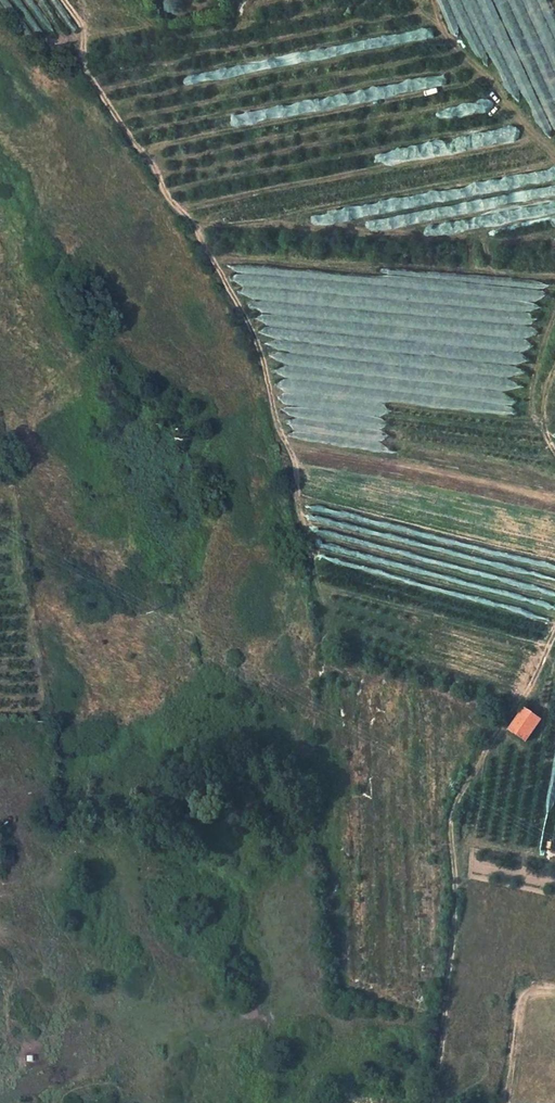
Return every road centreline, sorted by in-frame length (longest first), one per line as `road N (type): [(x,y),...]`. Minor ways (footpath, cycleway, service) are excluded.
road 1 (track): [(432,1102),(456,907),(451,830),(458,796),(524,701),(554,631)]

